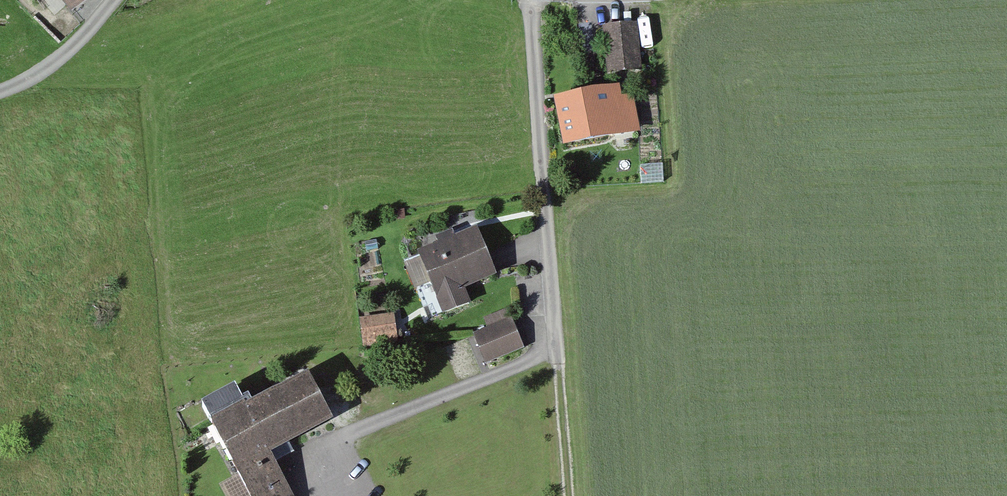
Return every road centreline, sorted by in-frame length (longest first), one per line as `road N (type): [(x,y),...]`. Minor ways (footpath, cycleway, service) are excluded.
road 1 (residential): [(530,0),(555,331),(519,366),(290,460)]
road 2 (residential): [(112,0),(51,66),(0,91)]
road 3 (track): [(536,356),(549,495)]

